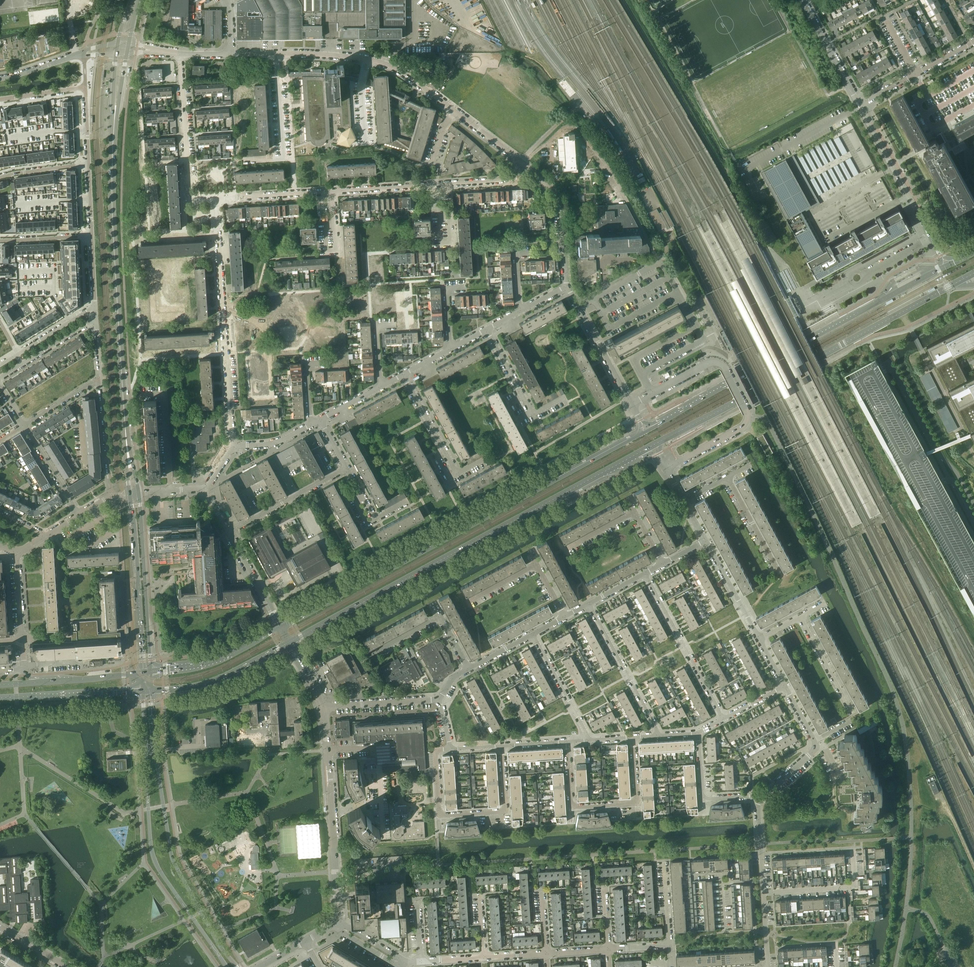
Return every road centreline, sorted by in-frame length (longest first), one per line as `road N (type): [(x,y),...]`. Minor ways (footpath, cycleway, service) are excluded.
road 1 (secondary): [(645,430),(279,626)]
road 2 (secondary): [(289,643),(653,445)]
road 3 (secondary): [(653,445),(973,273)]
road 4 (secondary): [(947,264),(645,430)]
road 5 (secondary): [(126,436),(114,117)]
road 6 (tertiary): [(144,692),(154,861),(226,966)]
road 7 (tertiary): [(237,966),(170,851),(151,692)]
road 8 (residential): [(231,447),(215,200)]
road 9 (residential): [(502,746),(506,810),(442,815),(435,751),(451,749)]
road 10 (residential): [(633,737),(636,801),(571,805),(566,741)]
road 11 (residential): [(947,264),(859,105)]
road 12 (unclassified): [(883,372),(894,375),(973,525)]
road 13 (secondary): [(151,672),(139,492)]
road 14 (secondary): [(129,494),(144,673)]
road 15 (unclassified): [(973,505),(895,369),(881,368)]
road 16 (residential): [(215,200),(189,197),(181,55)]
road 17 (residential): [(645,574),(723,719)]
road 18 (residential): [(0,100),(85,88),(88,162)]
road 19 (residential): [(660,736),(589,604)]
road 20 (secondary): [(151,692),(202,686),(289,643)]
road 21 (residential): [(666,469),(746,422),(727,370)]
road 22 (residential): [(760,799),(816,746),(784,685)]
road 23 (secondary): [(0,698),(144,692)]
road 24 (residential): [(566,286),(556,196),(520,161)]
road 25 (secondary): [(279,626),(219,658),(151,672)]
road 26 (residential): [(632,405),(566,286)]
road 27 (residential): [(228,533),(346,468)]
road 28 (residential): [(487,329),(532,413),(565,396)]
road 29 (residential): [(763,892),(855,886),(852,850)]
road 30 (residential): [(335,872),(327,750)]
road 31 (residential): [(697,733),(704,797),(760,799)]

